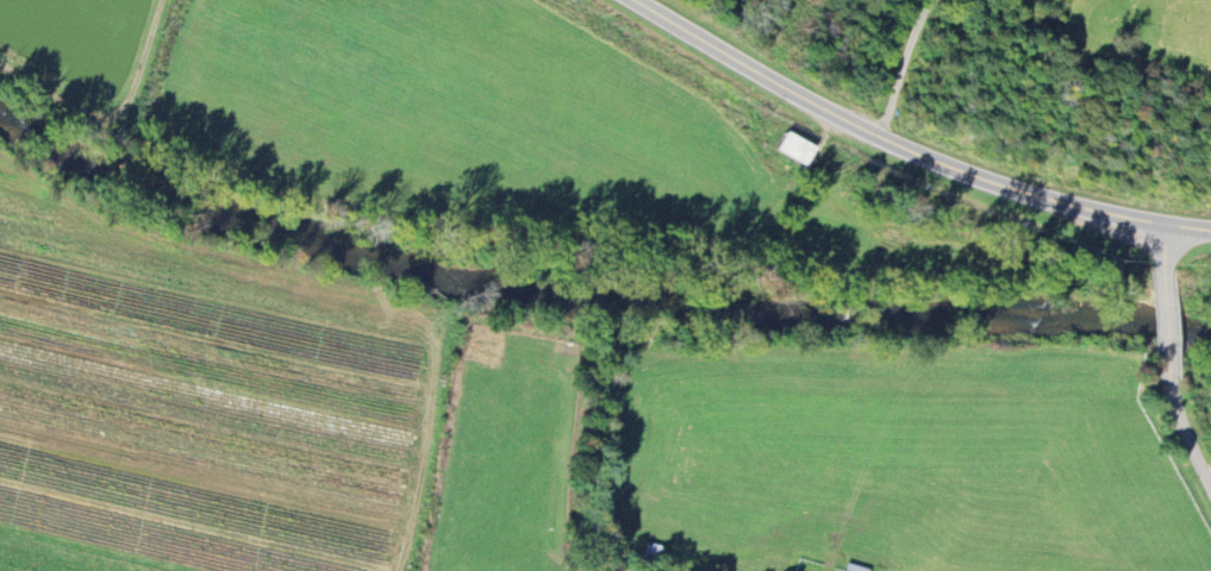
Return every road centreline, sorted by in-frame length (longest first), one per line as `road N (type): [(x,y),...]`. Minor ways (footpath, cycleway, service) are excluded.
road 1 (tertiary): [(641,0),(924,159),(1166,227),(1210,231)]
road 2 (residential): [(1210,488),(1166,372)]

